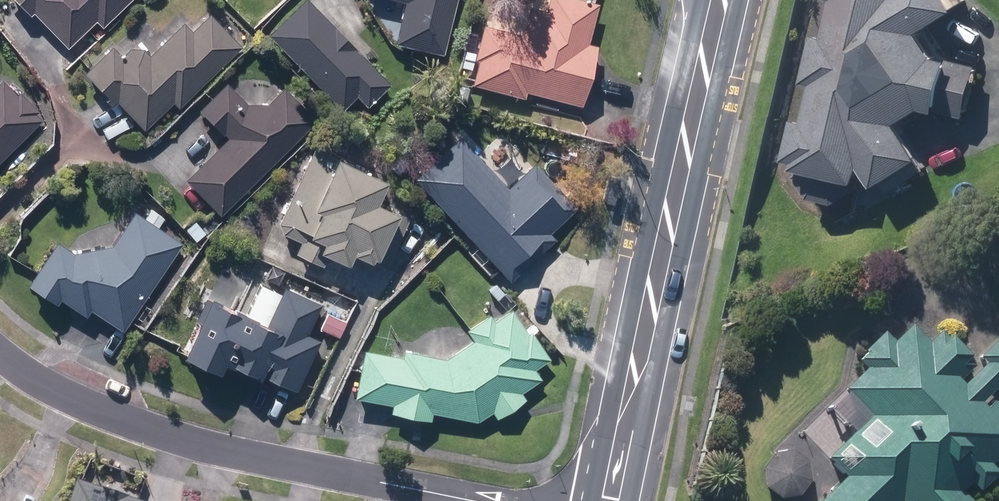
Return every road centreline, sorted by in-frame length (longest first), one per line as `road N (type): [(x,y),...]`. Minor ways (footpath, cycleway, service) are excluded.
road 1 (secondary): [(602,500),(721,0)]
road 2 (residential): [(480,500),(214,442),(76,403),(0,358)]

